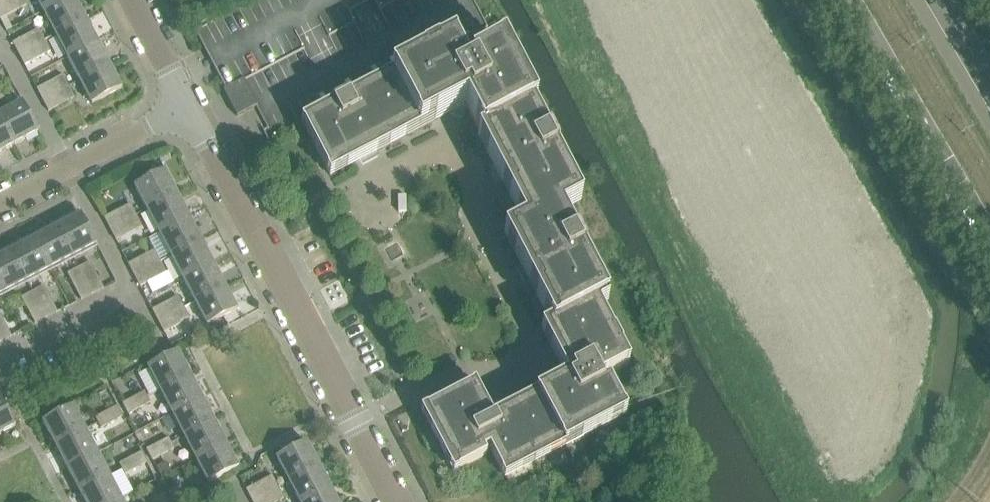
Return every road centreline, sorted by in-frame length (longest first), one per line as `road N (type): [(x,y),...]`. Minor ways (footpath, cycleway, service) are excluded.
road 1 (residential): [(398,501),(187,105)]
road 2 (secondary): [(850,0),(989,238)]
road 3 (residential): [(0,204),(187,105)]

